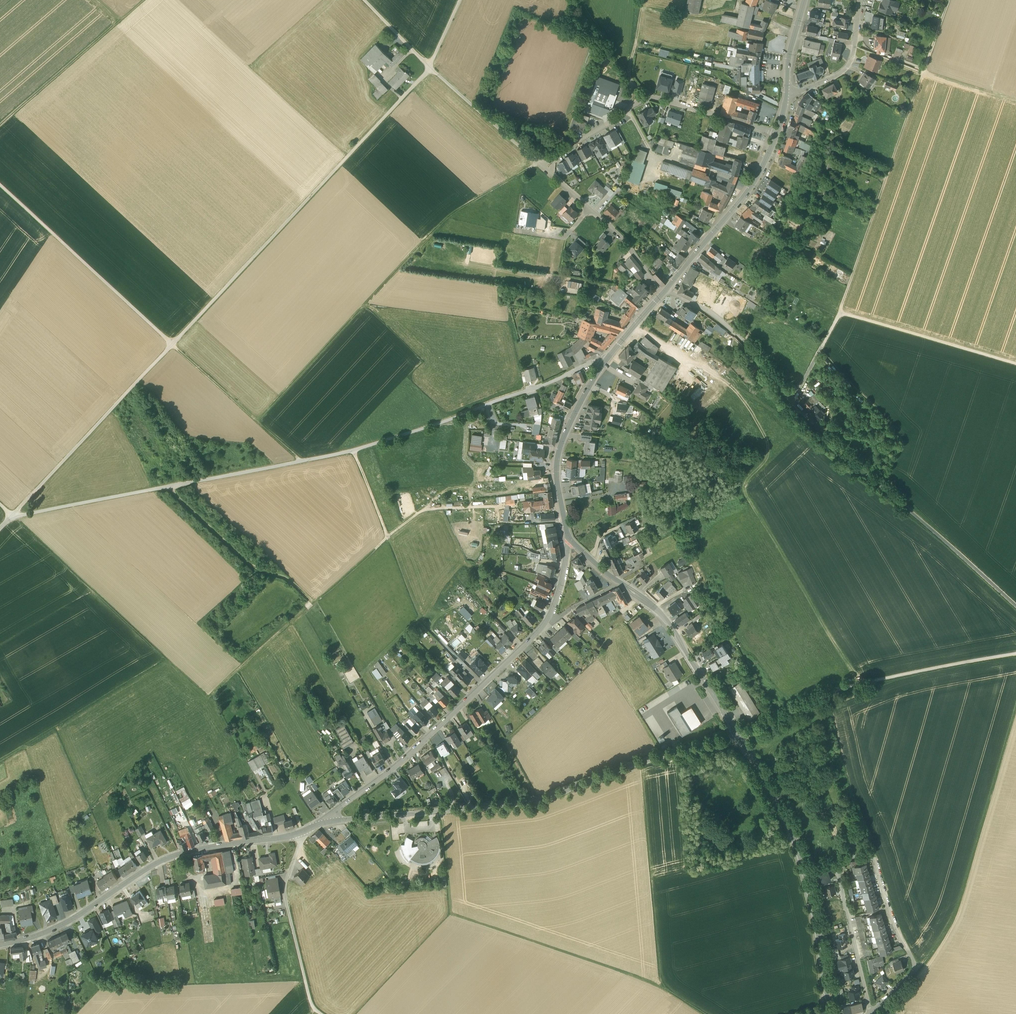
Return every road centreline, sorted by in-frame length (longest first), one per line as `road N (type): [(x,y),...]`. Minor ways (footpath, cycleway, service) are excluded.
road 1 (track): [(430,68),(12,515)]
road 2 (track): [(388,537),(207,697),(12,515)]
road 3 (track): [(475,410),(354,451),(12,515)]
road 4 (tertiary): [(739,736),(526,803),(330,822)]
road 5 (track): [(299,462),(0,185)]
road 6 (track): [(539,163),(456,208),(257,421)]
road 7 (track): [(740,338),(845,458),(1015,606)]
road 8 (tertiary): [(330,822),(167,858),(68,923),(0,946)]
road 9 (track): [(839,312),(948,0)]
road 10 (residential): [(777,133),(651,97),(539,163),(590,209)]
road 11 (track): [(667,990),(456,915),(442,812)]
road 12 (residential): [(919,968),(894,924),(875,861),(848,857),(839,876),(870,1012)]
road 13 (residential): [(330,822),(547,621)]
road 14 (tertiary): [(739,736),(804,861),(828,1013)]
road 15 (track): [(1015,654),(831,693),(741,739)]
road 16 (track): [(1015,705),(956,917),(919,968)]
road 17 (track): [(791,397),(839,312),(1015,364)]
road 18 (residential): [(664,292),(605,361),(560,448),(557,477),(568,538)]
road 19 (track): [(705,1013),(659,979),(641,763)]
road 20 (track): [(448,647),(420,618),(354,451)]
road 21 (residential): [(777,133),(757,177),(664,292)]
road 22 (residential): [(620,584),(660,614),(739,736)]
road 23 (track): [(166,660),(0,762)]
road 24 (track): [(144,0),(0,126)]
road 25 (track): [(313,602),(246,561),(171,486)]
road 26 (residential): [(787,92),(849,65),(859,0)]

